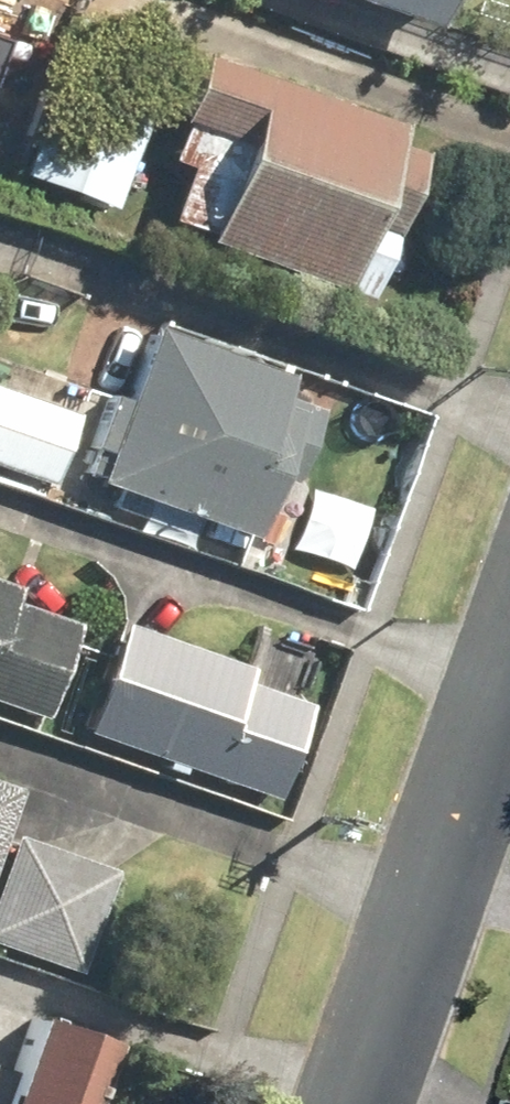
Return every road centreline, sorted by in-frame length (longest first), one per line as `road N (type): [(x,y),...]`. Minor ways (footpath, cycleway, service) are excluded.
road 1 (residential): [(509,653),(349,1103)]

